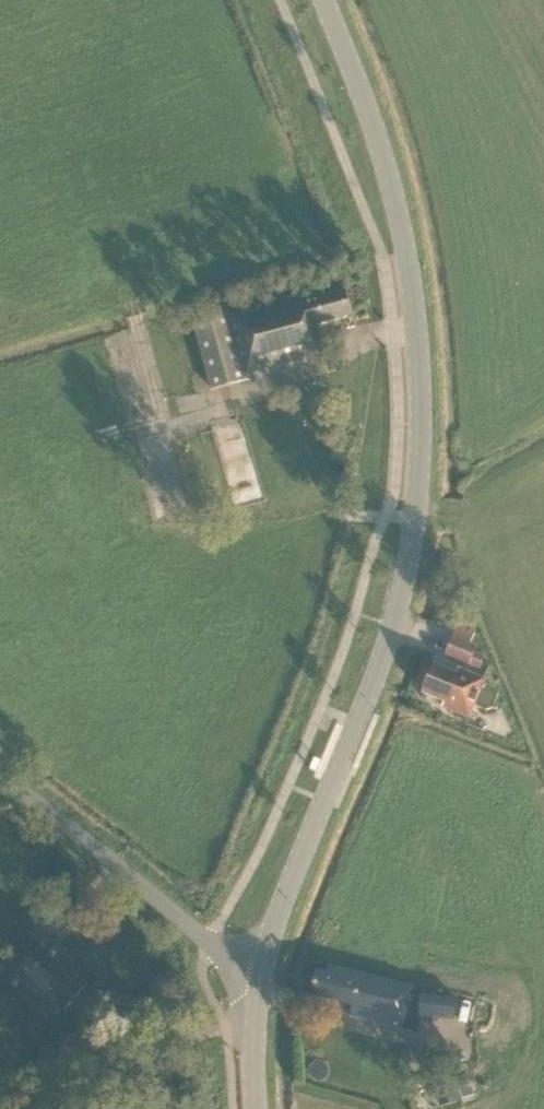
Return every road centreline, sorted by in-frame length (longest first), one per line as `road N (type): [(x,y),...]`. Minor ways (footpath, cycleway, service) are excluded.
road 1 (secondary): [(261,965),(388,639),(417,500),(420,400),(405,255),(378,141),(325,0)]
road 2 (tertiary): [(261,965),(208,940),(0,775)]
road 3 (secondary): [(256,1108),(252,1021),(261,965)]

